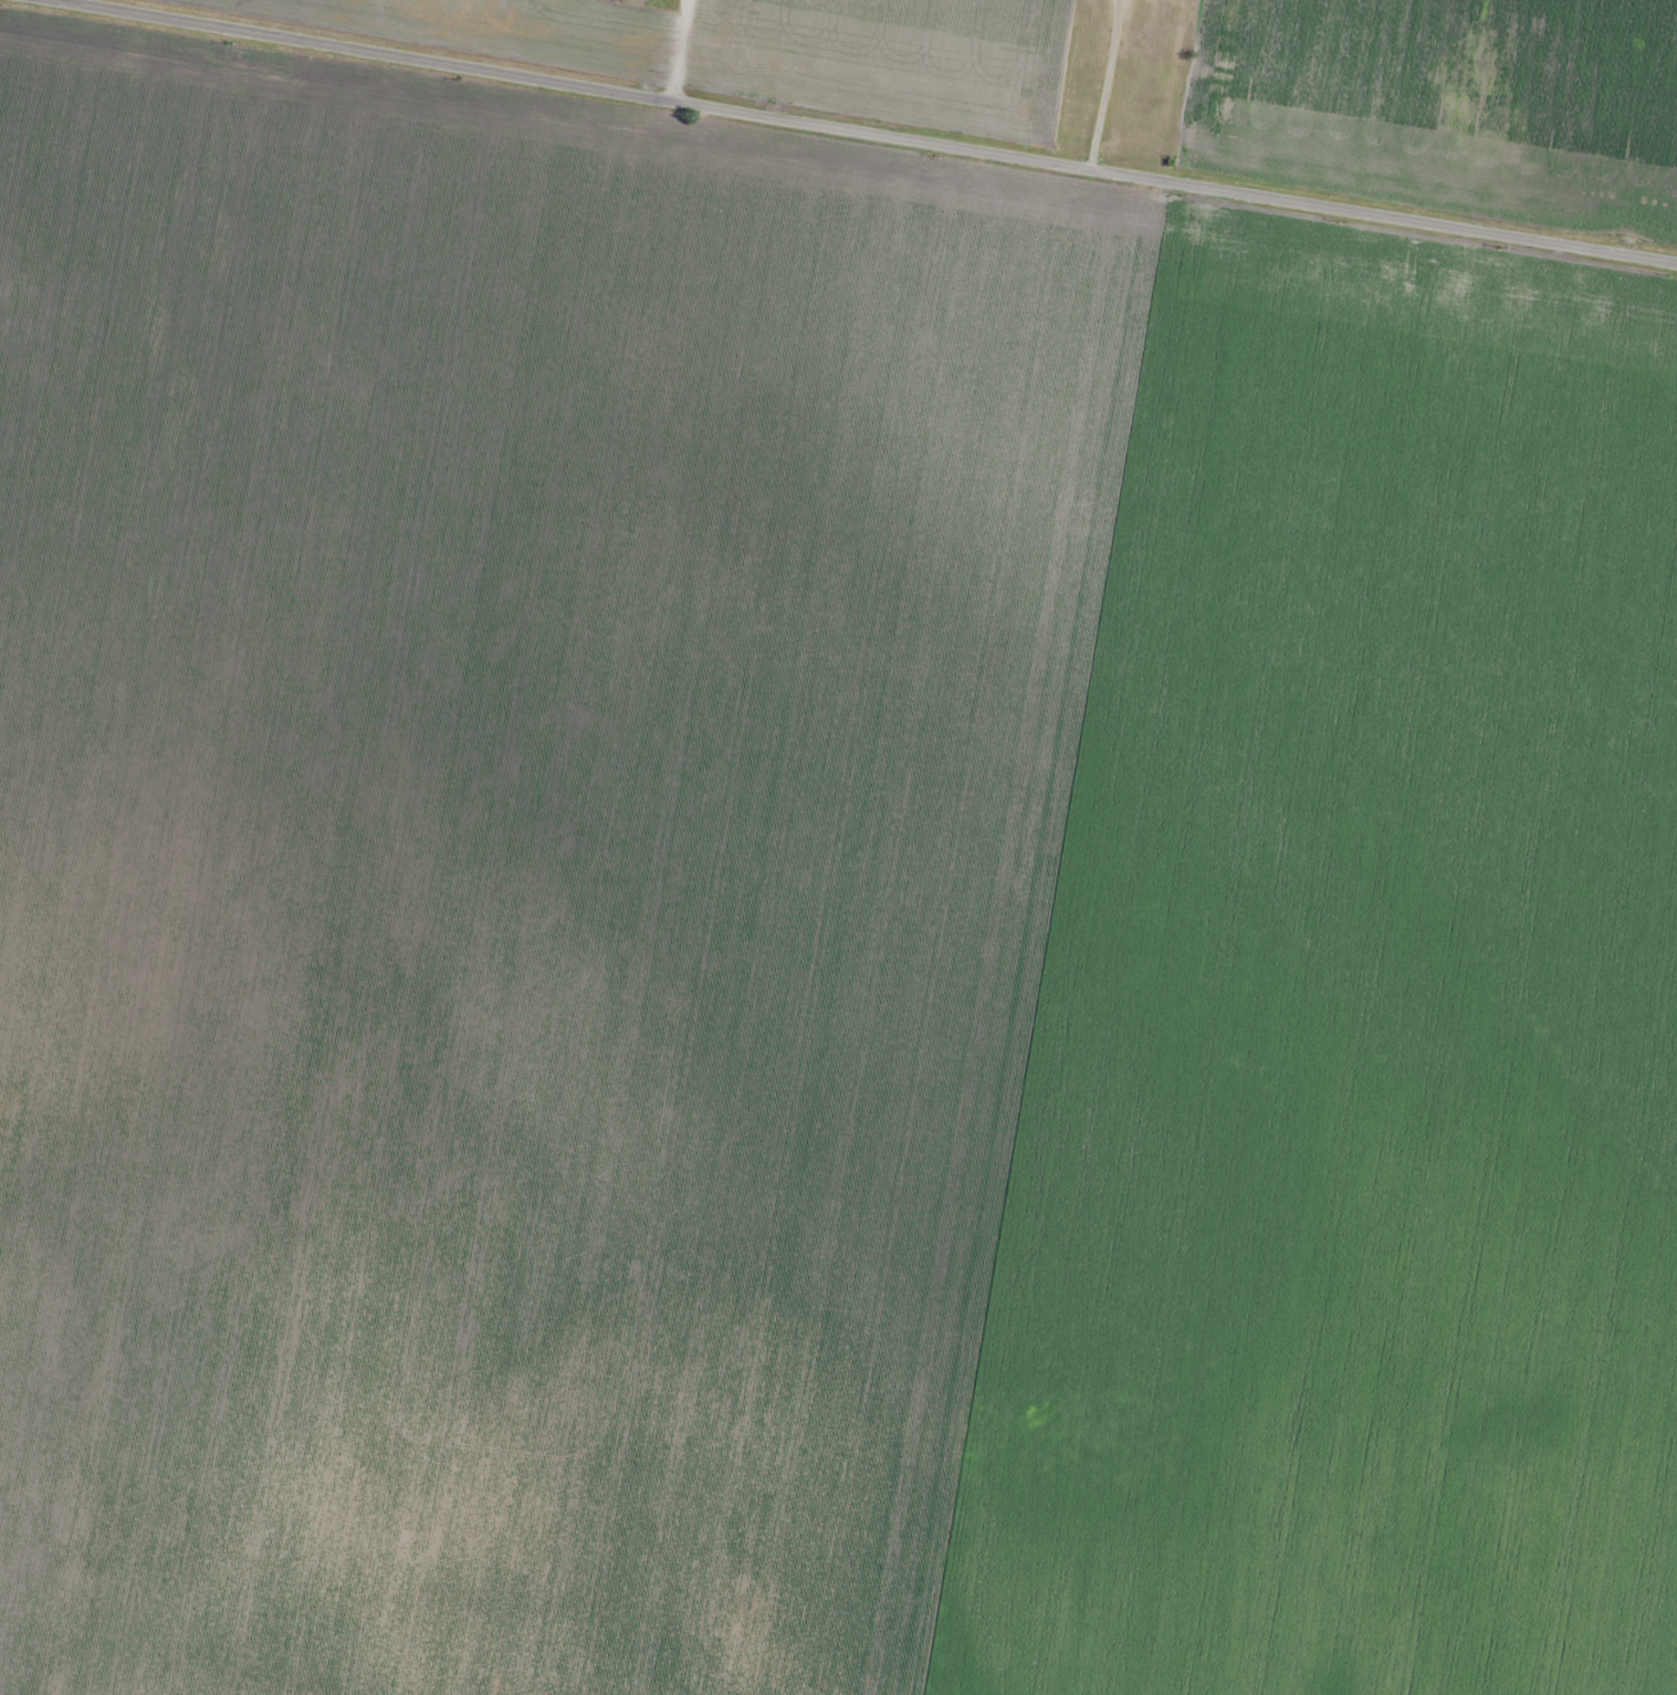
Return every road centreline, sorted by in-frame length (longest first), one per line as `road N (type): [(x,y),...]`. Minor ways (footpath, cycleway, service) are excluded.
road 1 (residential): [(1676,262),(66,0)]

